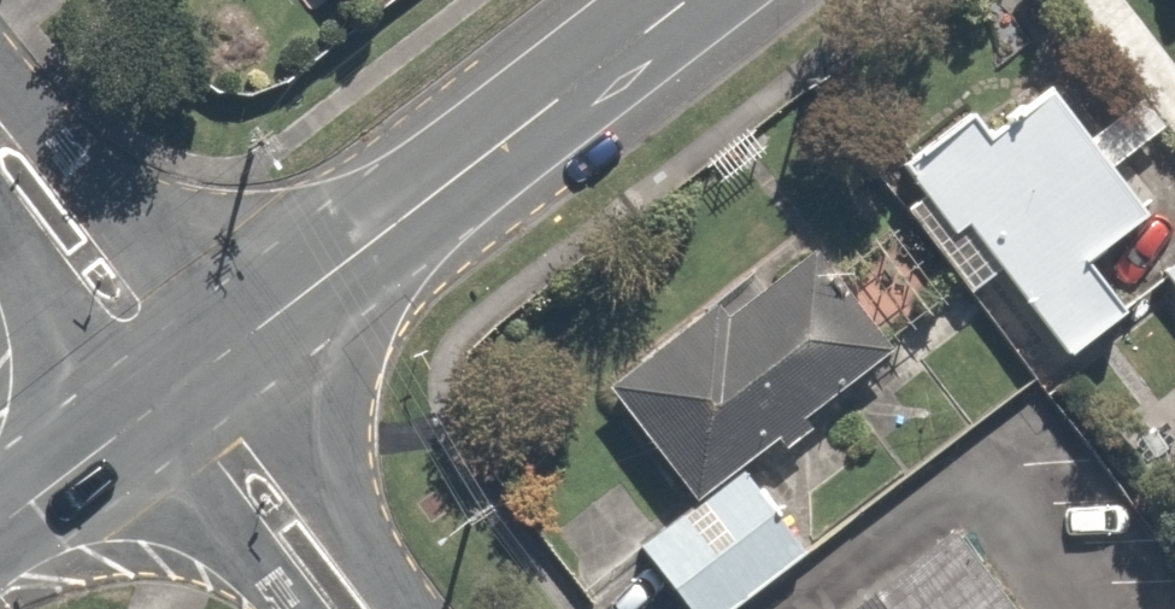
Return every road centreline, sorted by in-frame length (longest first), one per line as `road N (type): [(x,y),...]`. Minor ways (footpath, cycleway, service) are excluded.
road 1 (secondary): [(179,388),(688,0)]
road 2 (residential): [(179,388),(0,147)]
road 3 (residential): [(356,608),(179,388)]
road 4 (secondary): [(0,523),(179,388)]

